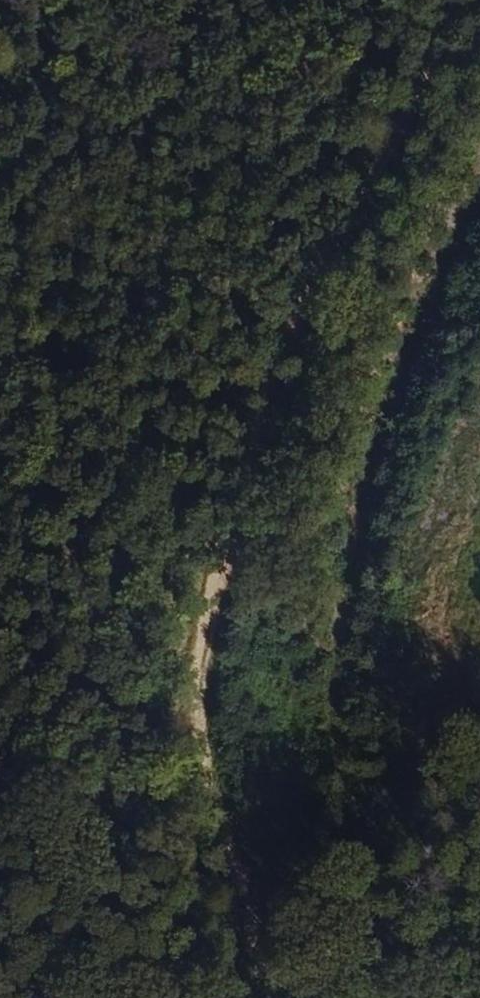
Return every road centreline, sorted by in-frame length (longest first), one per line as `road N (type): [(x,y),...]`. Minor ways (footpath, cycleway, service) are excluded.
road 1 (track): [(428,0),(426,50),(198,614),(197,669),(268,997)]

